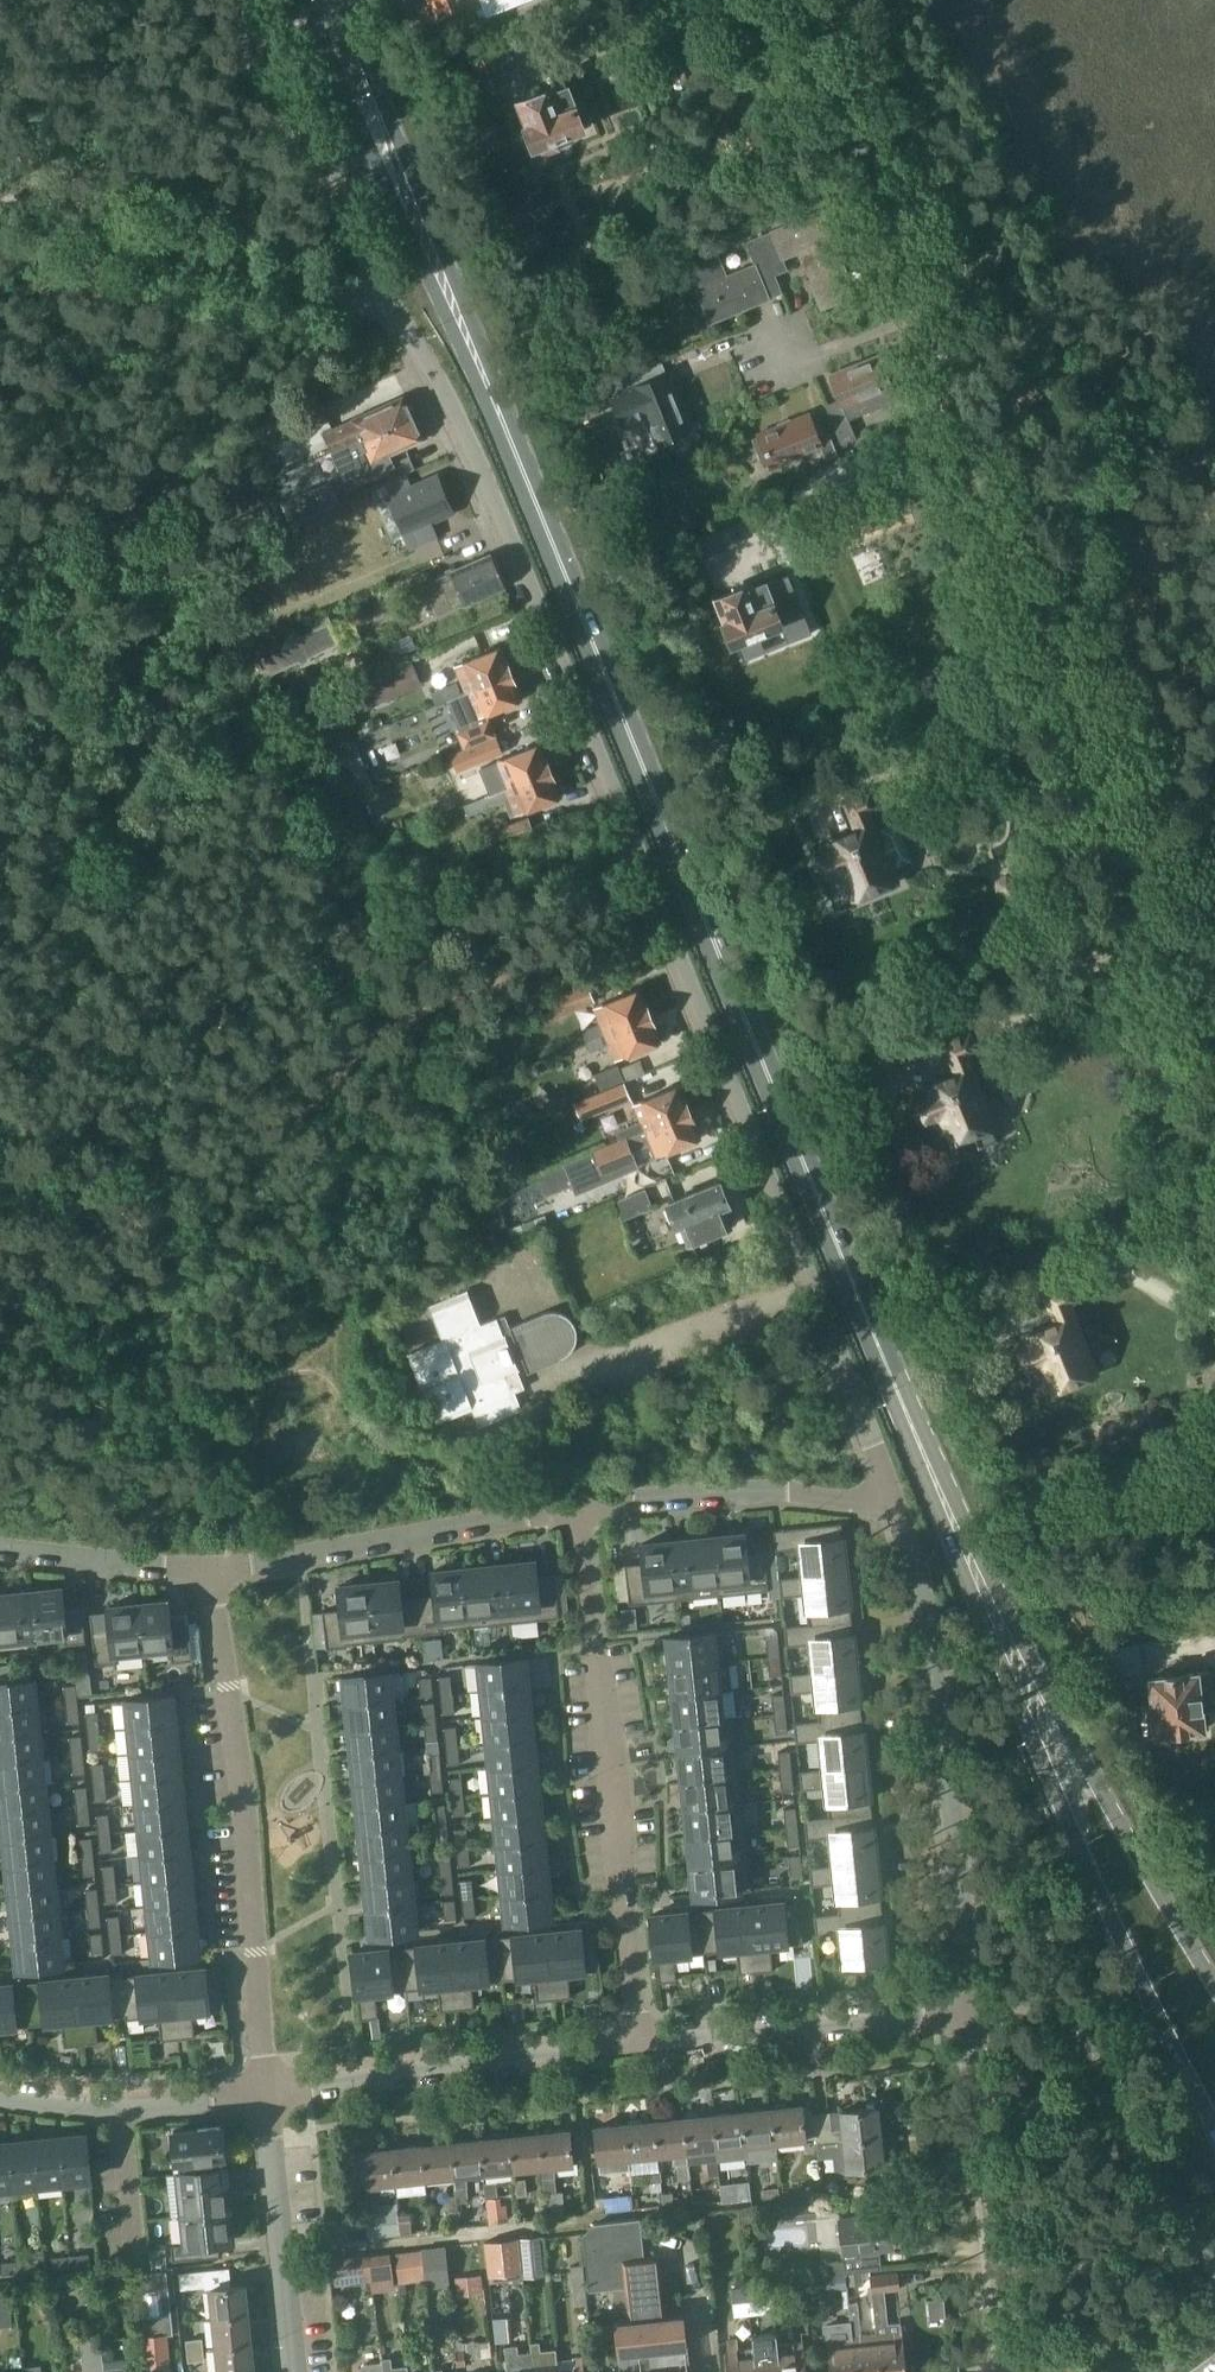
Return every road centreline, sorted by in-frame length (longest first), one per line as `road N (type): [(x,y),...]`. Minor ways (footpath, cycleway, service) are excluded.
road 1 (primary): [(935,1463),(838,1270),(650,773),(326,0)]
road 2 (residential): [(890,1488),(486,477),(398,313)]
road 3 (track): [(0,1253),(28,1242),(127,1284),(236,1187),(282,1119),(369,1032),(487,988),(570,936),(655,897)]
road 4 (primary): [(935,1463),(1080,1883),(1214,2155)]
road 5 (primary): [(1214,1975),(1155,1881),(935,1463)]
road 6 (residential): [(971,2016),(926,1590),(890,1488)]
road 7 (residential): [(583,1508),(640,2038)]
road 8 (residential): [(213,1570),(266,2092)]
road 9 (track): [(398,313),(0,177)]
road 10 (residential): [(266,2092),(640,2038)]
road 11 (residential): [(213,1570),(583,1508)]
road 12 (residential): [(1011,2371),(971,2016)]
road 13 (residential): [(640,2038),(971,2016)]
road 14 (residential): [(583,1508),(789,1489),(837,1501),(890,1488)]
road 15 (residential): [(295,2371),(266,2092)]
road 16 (residential): [(0,2095),(90,2109),(266,2092)]
road 17 (residential): [(0,1548),(213,1570)]

